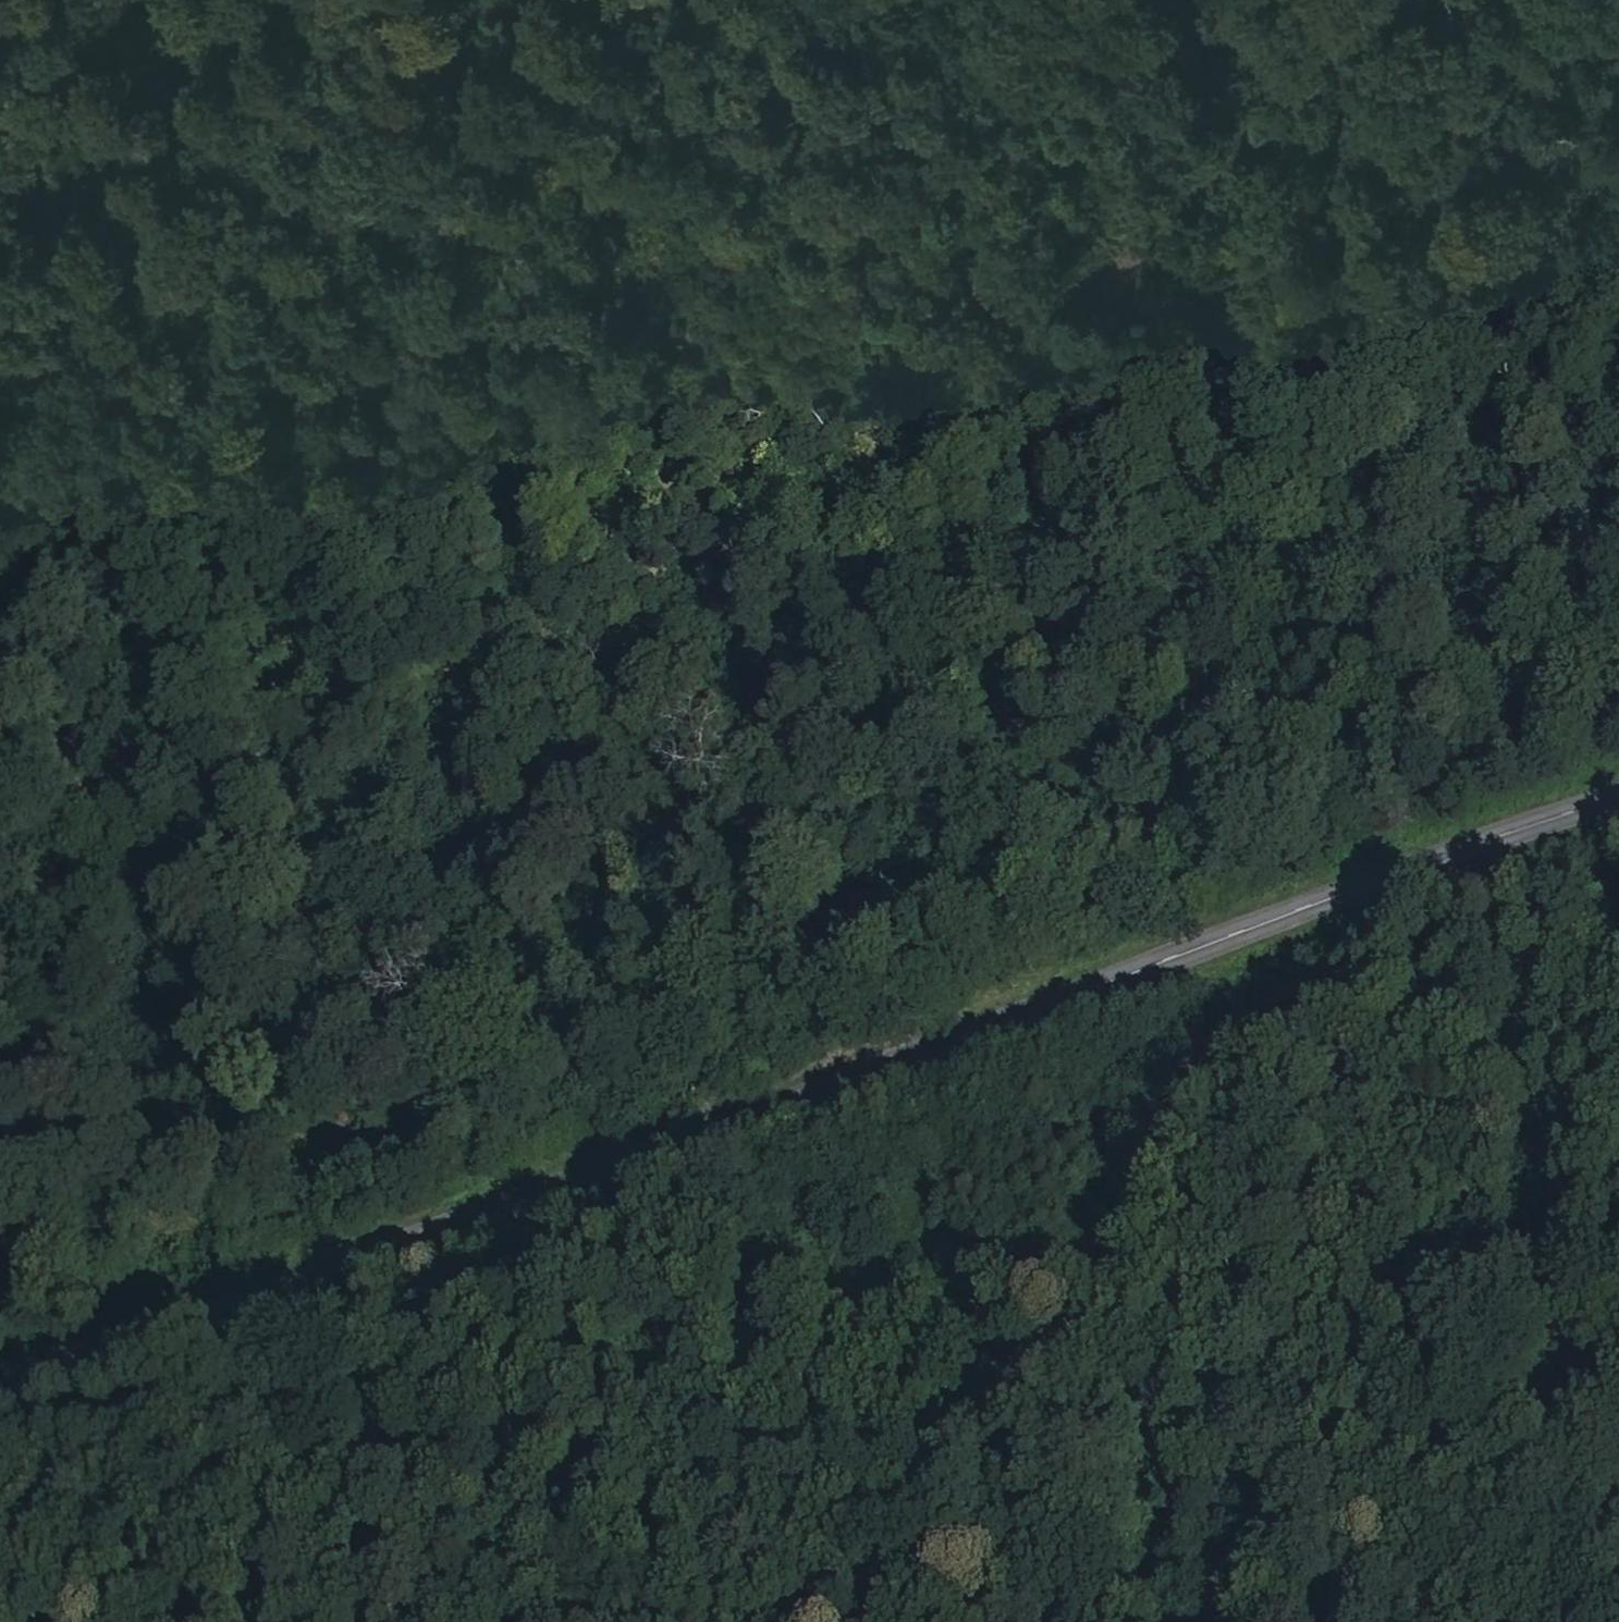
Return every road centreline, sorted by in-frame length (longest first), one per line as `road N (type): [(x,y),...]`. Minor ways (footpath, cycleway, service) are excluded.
road 1 (tertiary): [(0,1391),(1185,949),(1618,805)]

